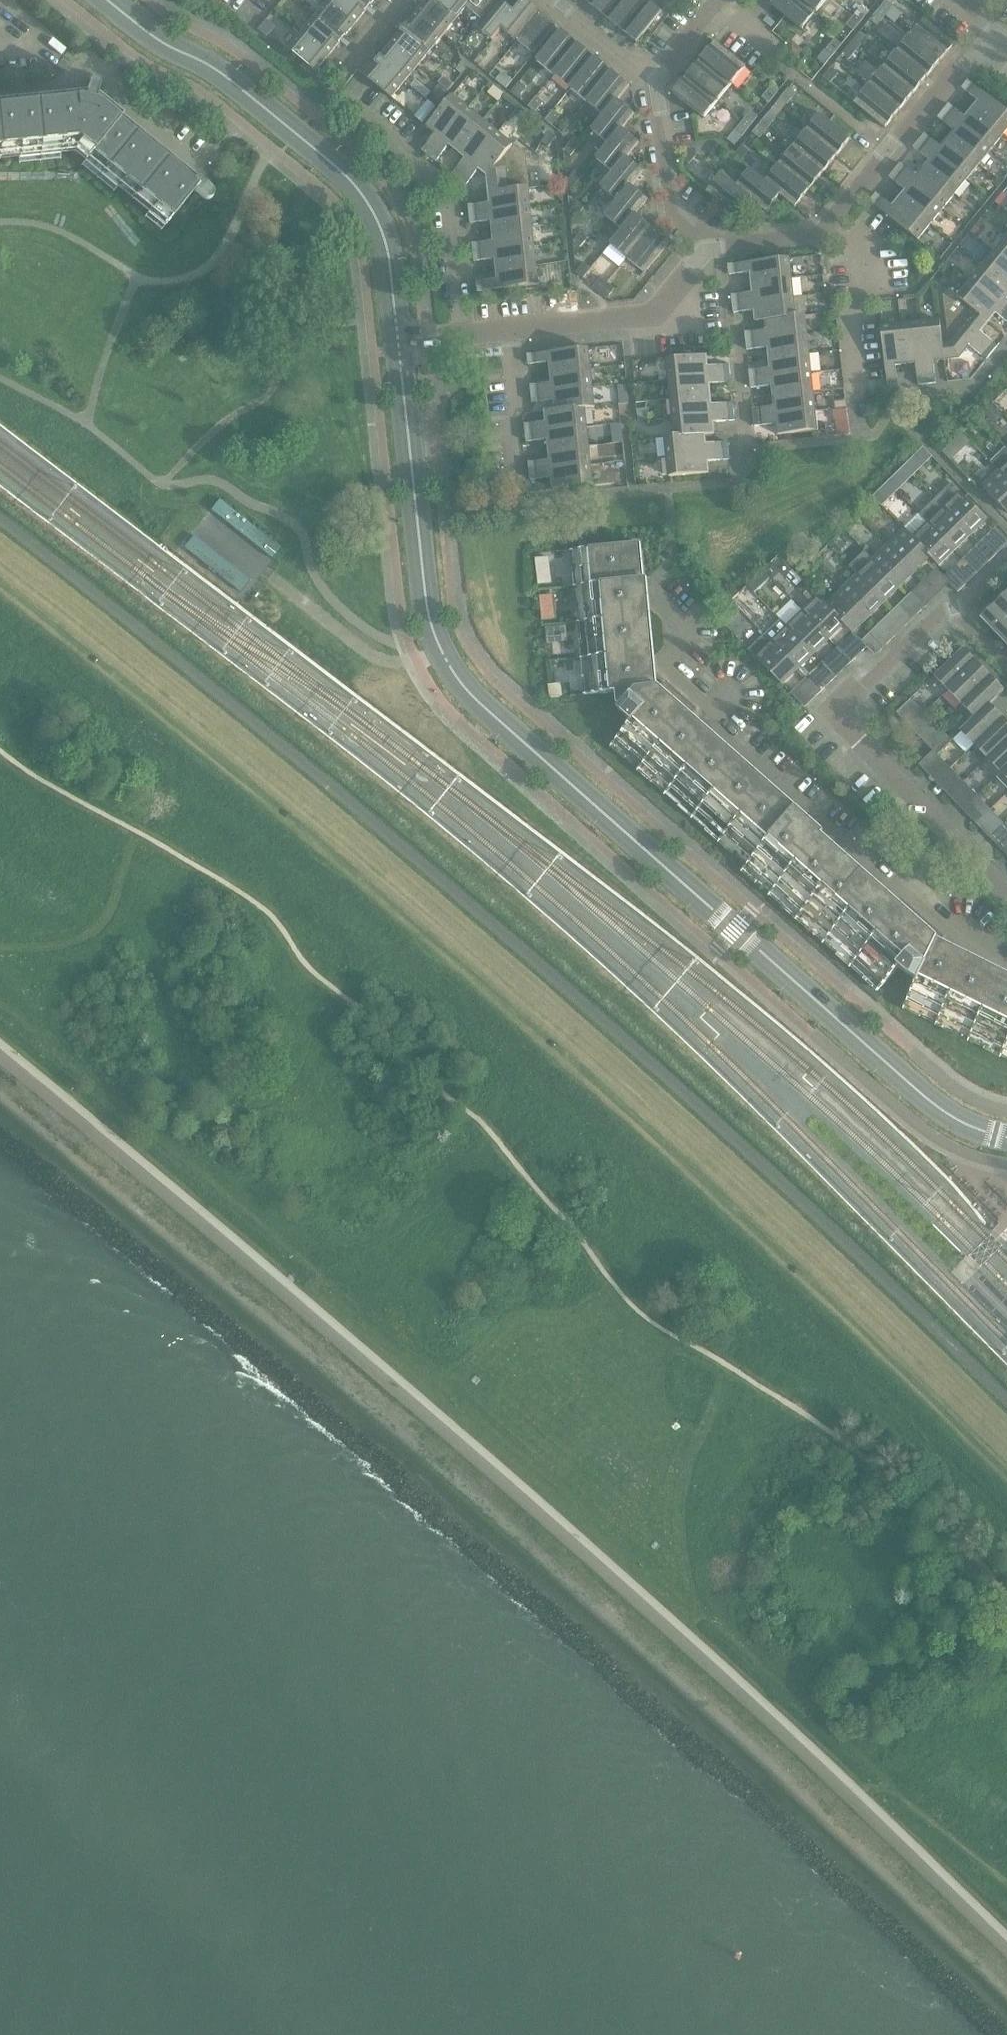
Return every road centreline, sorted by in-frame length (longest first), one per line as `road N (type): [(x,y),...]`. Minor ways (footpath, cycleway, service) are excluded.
road 1 (tertiary): [(405,416),(426,601),(446,665),(500,724),(930,1099),(959,1121),(1006,1136)]
road 2 (tertiary): [(399,342),(385,233),(361,187),(291,125),(106,0)]
road 3 (residential): [(652,593),(691,633),(662,667),(701,703),(719,733),(859,857)]
road 4 (residential): [(465,334),(451,190),(344,100)]
road 5 (residential): [(915,798),(835,716),(953,609)]
road 6 (residential): [(827,227),(958,68),(996,49)]
road 7 (residential): [(509,330),(653,314),(711,248)]
road 8 (residential): [(861,438),(847,318),(860,279),(855,240),(827,227)]
road 9 (residential): [(711,248),(672,216),(653,78)]
road 10 (residential): [(859,857),(965,947),(1006,968)]
road 11 (residential): [(520,475),(509,330)]
road 12 (residential): [(1006,894),(915,798)]
road 13 (residential): [(653,78),(557,0)]
road 14 (residential): [(711,248),(819,238),(827,227)]

